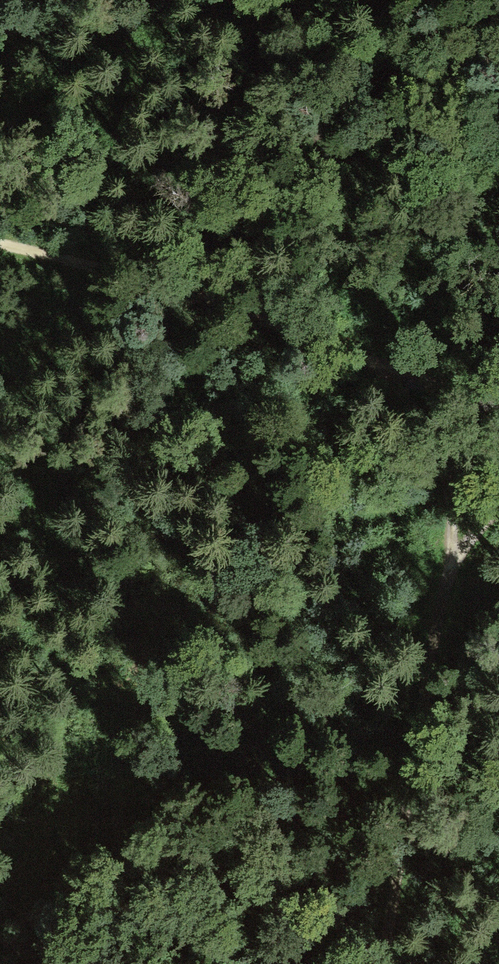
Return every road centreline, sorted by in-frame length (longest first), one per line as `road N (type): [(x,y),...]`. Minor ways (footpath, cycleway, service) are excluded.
road 1 (track): [(383,963),(454,562),(447,482),(407,366)]
road 2 (track): [(0,244),(227,302),(407,366),(498,410)]

